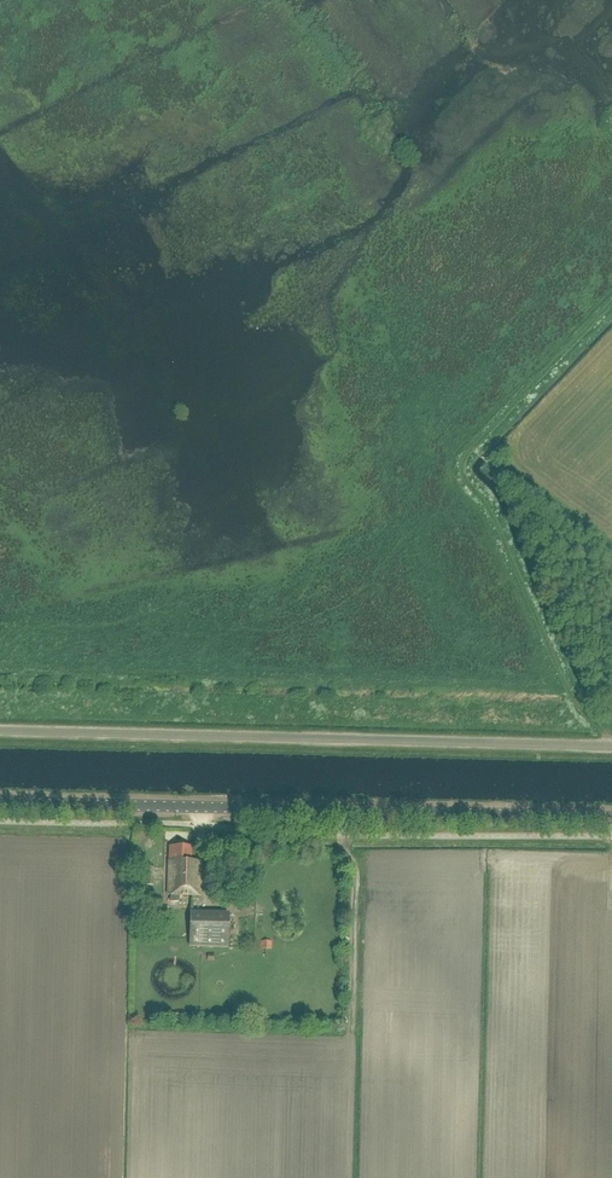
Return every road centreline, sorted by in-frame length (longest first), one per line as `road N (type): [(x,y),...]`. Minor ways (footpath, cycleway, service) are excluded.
road 1 (unclassified): [(611,746),(0,731)]
road 2 (tertiary): [(611,817),(0,803)]
road 3 (track): [(609,746),(576,704),(491,512),(465,480),(465,463),(611,310)]

